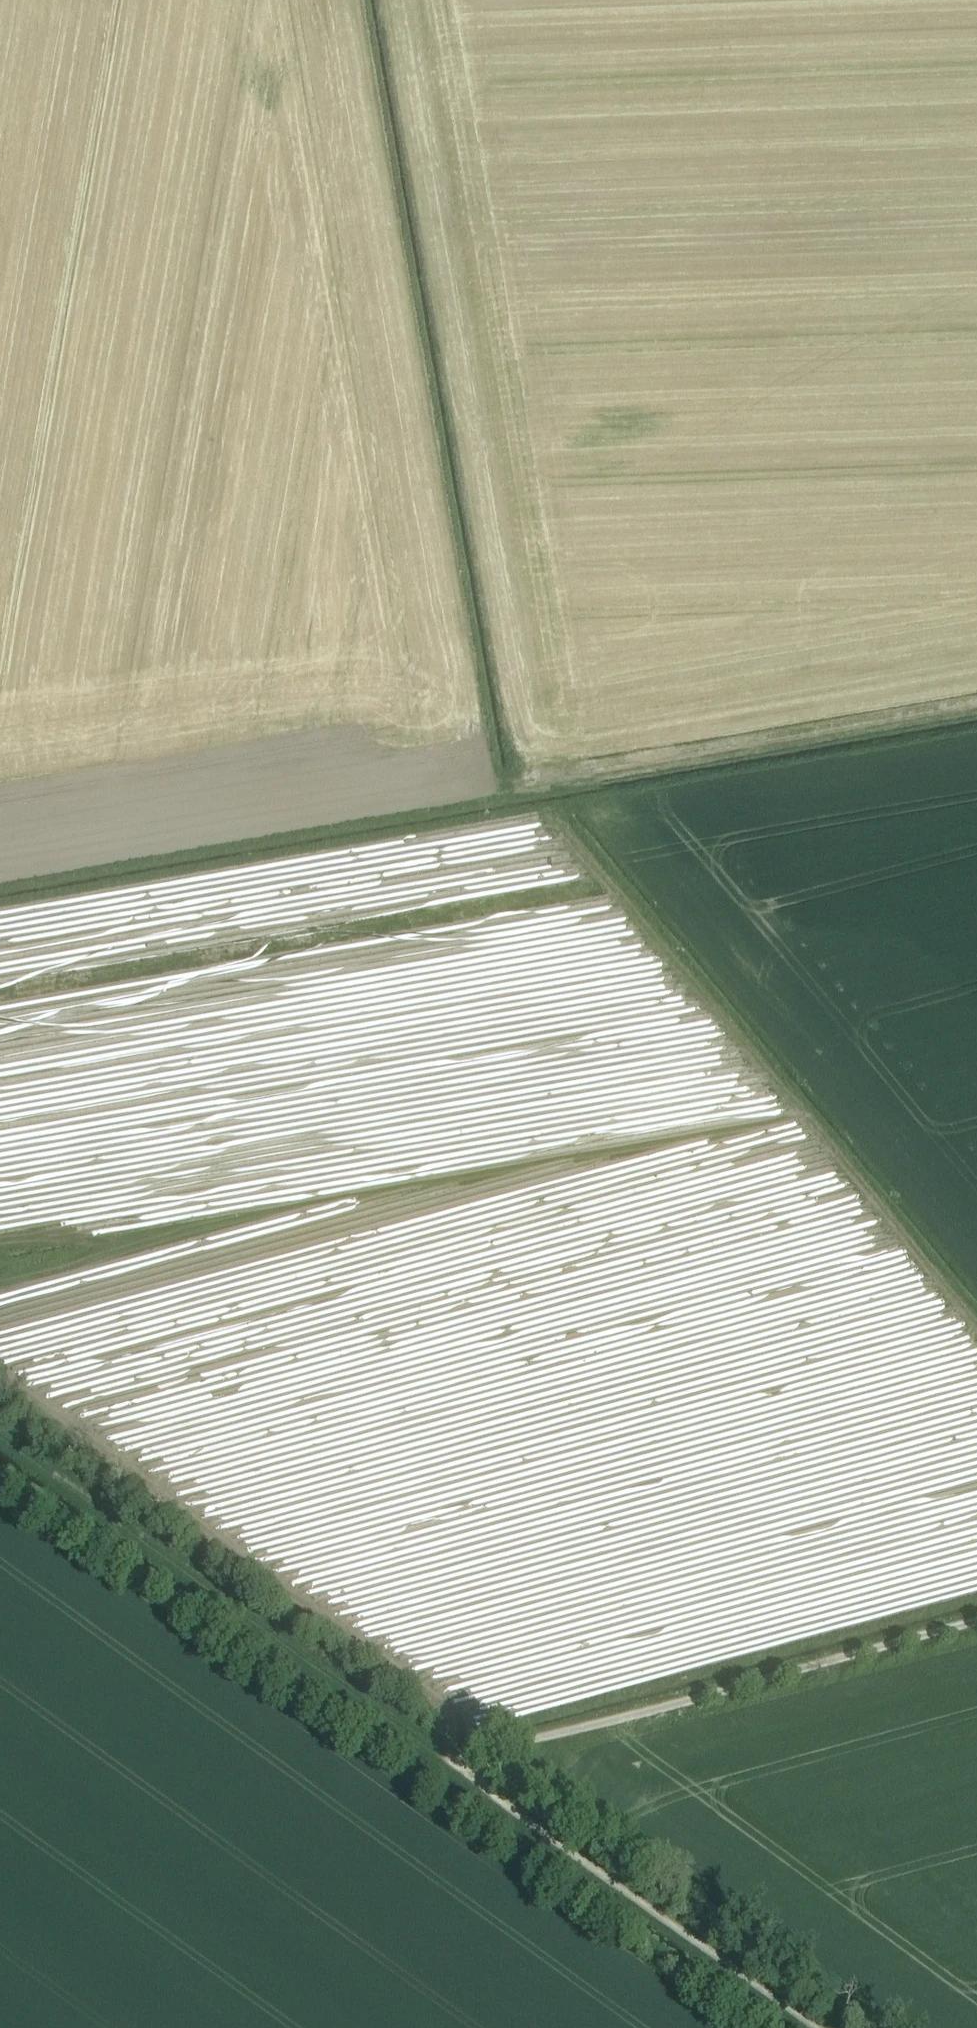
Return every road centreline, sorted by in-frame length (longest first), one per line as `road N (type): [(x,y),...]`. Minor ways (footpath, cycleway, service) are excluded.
road 1 (track): [(470,1766),(0,1427)]

